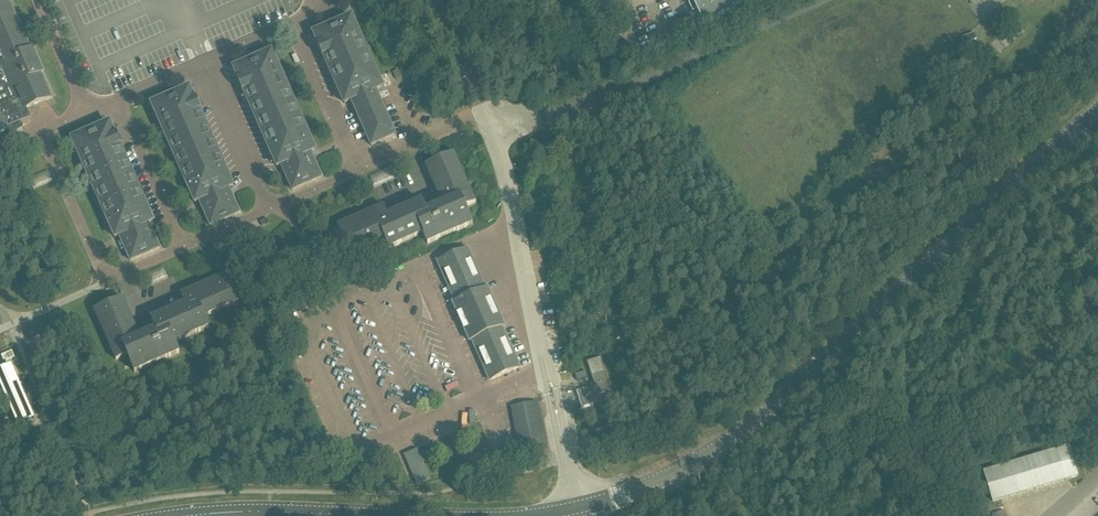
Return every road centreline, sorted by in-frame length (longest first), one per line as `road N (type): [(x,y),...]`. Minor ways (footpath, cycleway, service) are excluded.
road 1 (tertiary): [(529,515),(614,497),(716,447),(1074,137)]
road 2 (tertiary): [(411,515),(173,515)]

